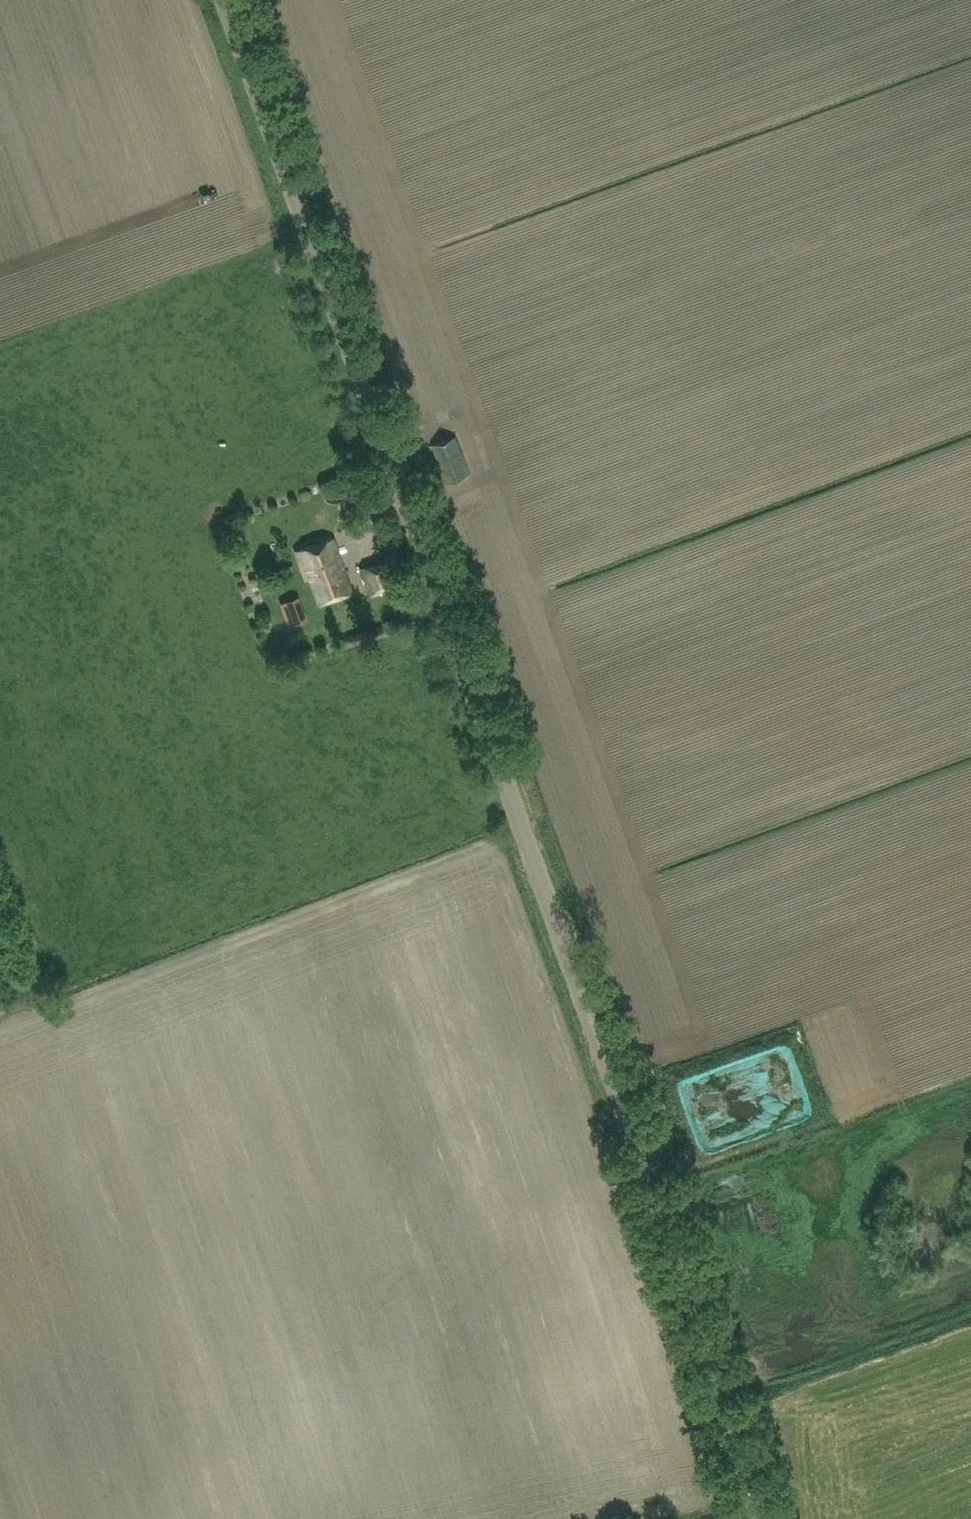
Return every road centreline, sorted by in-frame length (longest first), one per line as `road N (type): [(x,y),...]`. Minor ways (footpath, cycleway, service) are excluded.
road 1 (unclassified): [(764,1518),(230,0)]

